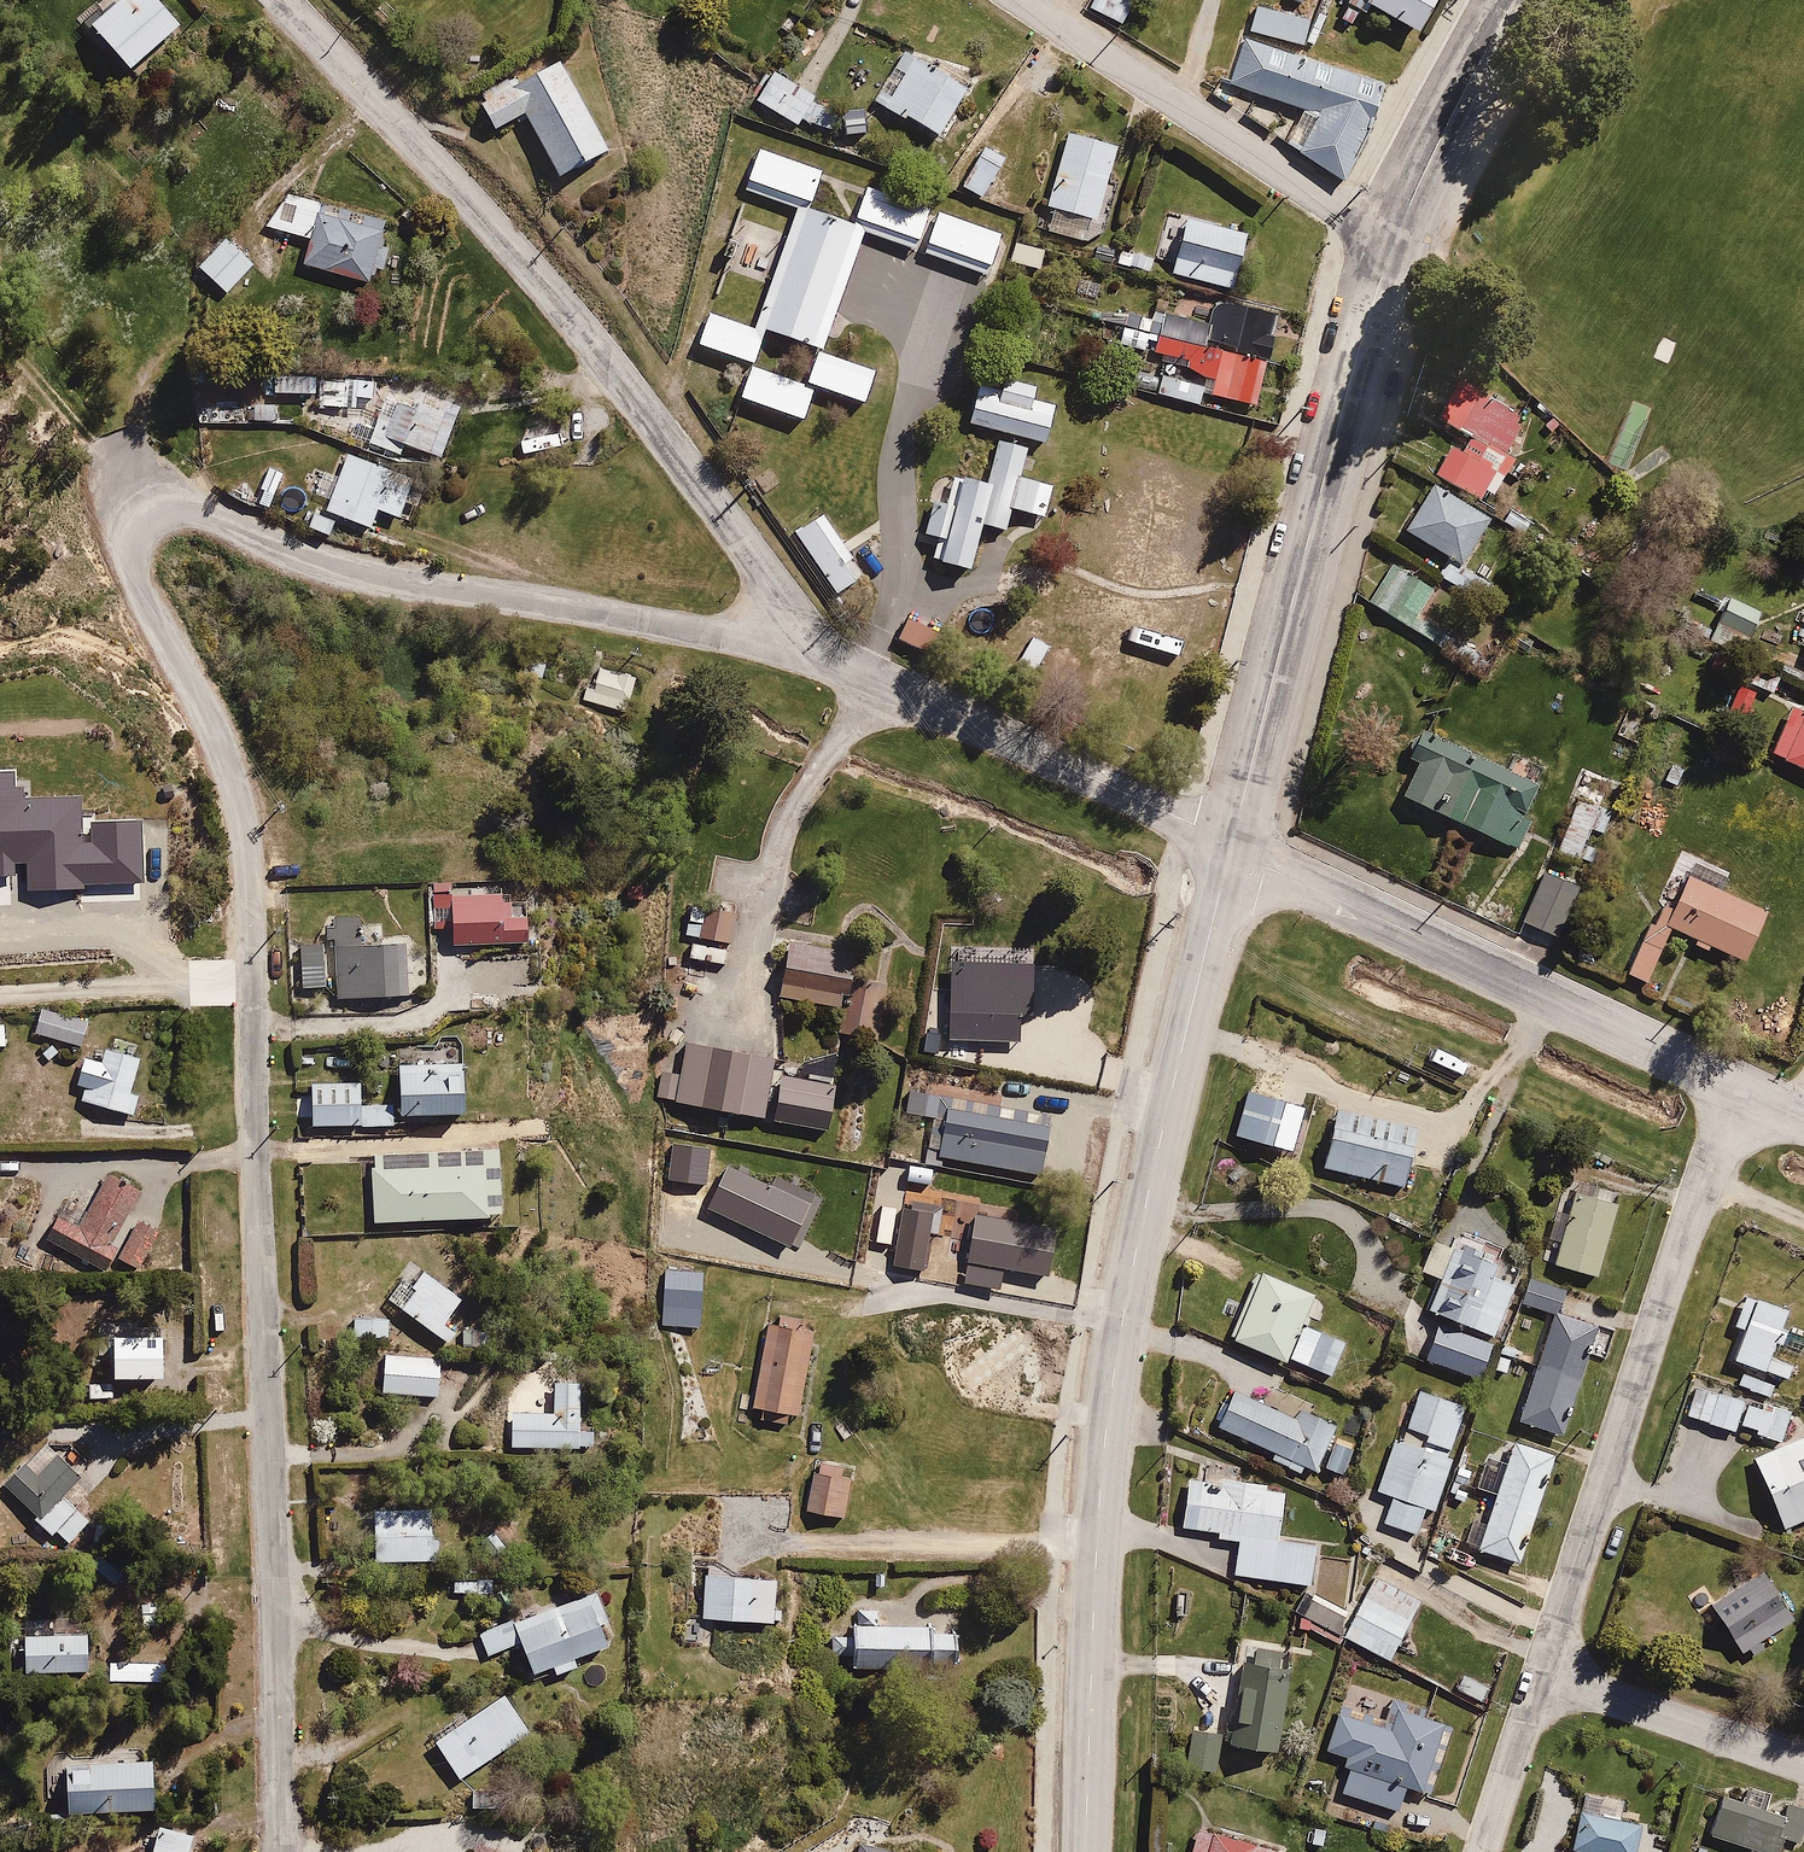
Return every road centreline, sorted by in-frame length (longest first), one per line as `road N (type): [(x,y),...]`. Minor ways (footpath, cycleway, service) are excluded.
road 1 (residential): [(290,1851),(249,842),(238,790),(141,585),(138,536),(147,517),(191,511),(375,572),(836,649)]
road 2 (secondary): [(1085,1851),(1097,1522),(1112,1384),(1230,849)]
road 3 (residential): [(836,649),(508,245),(273,0)]
road 4 (residential): [(1230,849),(1395,239)]
road 5 (residential): [(1541,1672),(1734,1089)]
road 6 (tertiary): [(1230,849),(1734,1089)]
road 7 (residential): [(1230,849),(836,649)]
road 8 (residential): [(1028,0),(1395,239)]
road 9 (residential): [(1541,1672),(1803,1758)]
road 10 (residential): [(1395,239),(1515,0)]
road 11 (track): [(0,649),(46,643),(96,652),(207,724)]
road 12 (residential): [(1483,1851),(1541,1672)]

